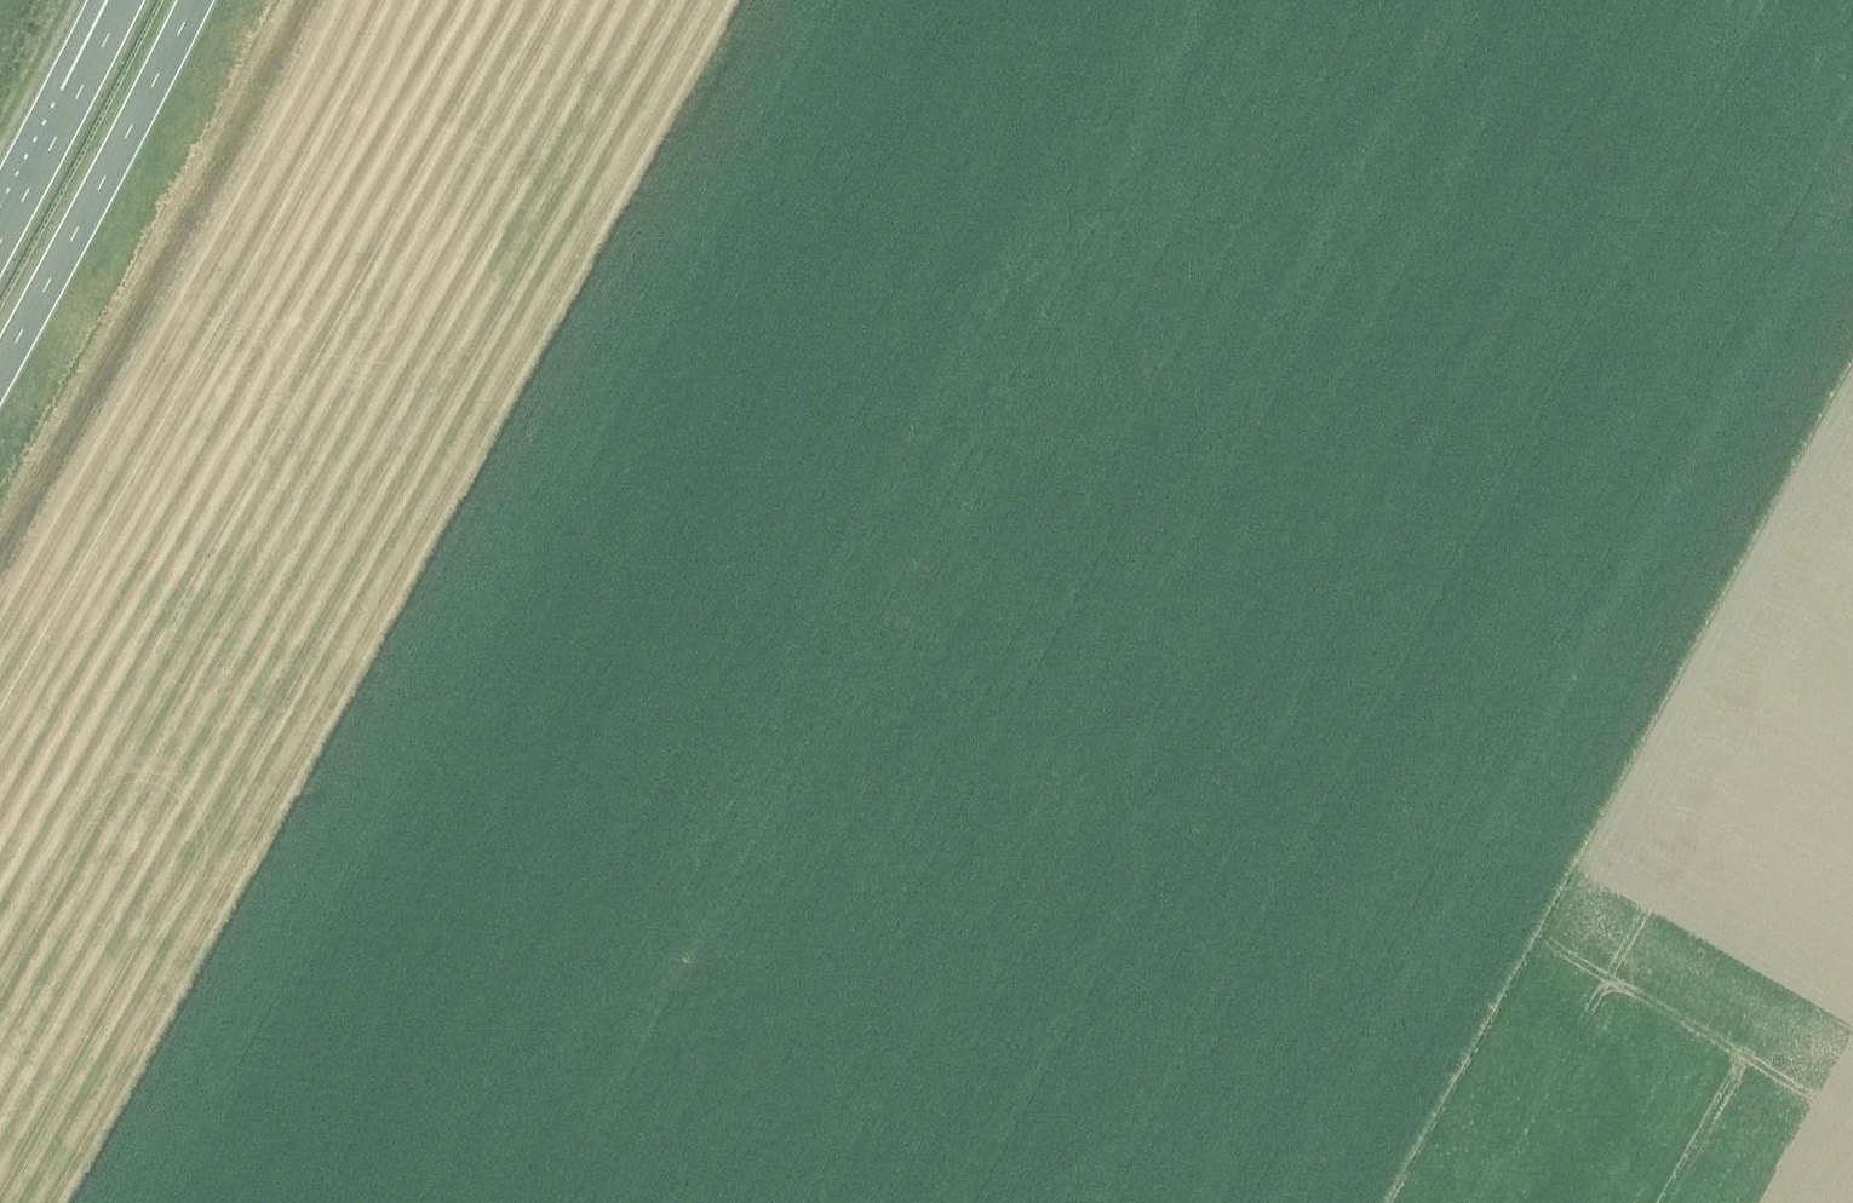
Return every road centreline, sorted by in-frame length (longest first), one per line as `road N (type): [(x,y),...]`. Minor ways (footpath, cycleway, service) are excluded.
road 1 (trunk): [(0,372),(194,0)]
road 2 (trunk): [(77,95),(0,244)]

